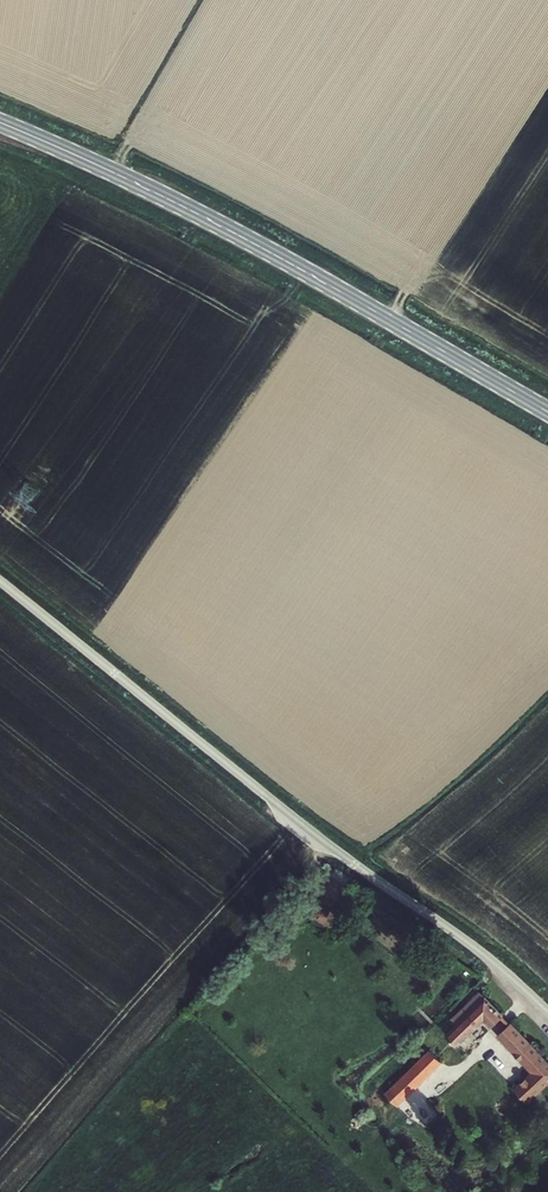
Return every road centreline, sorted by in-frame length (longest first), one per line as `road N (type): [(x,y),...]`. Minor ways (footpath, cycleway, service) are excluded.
road 1 (unclassified): [(547,1013),(0,581)]
road 2 (secondary): [(0,122),(230,230),(547,411)]

